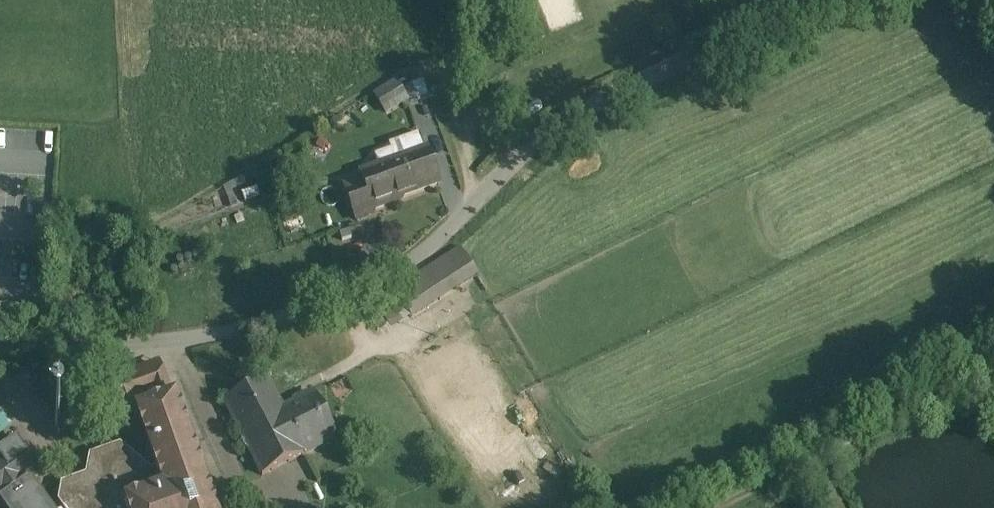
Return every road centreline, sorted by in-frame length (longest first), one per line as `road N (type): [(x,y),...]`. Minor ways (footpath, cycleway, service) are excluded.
road 1 (unclassified): [(0,341),(162,342),(341,301),(407,267),(566,120),(813,0)]
road 2 (track): [(725,507),(993,361)]

